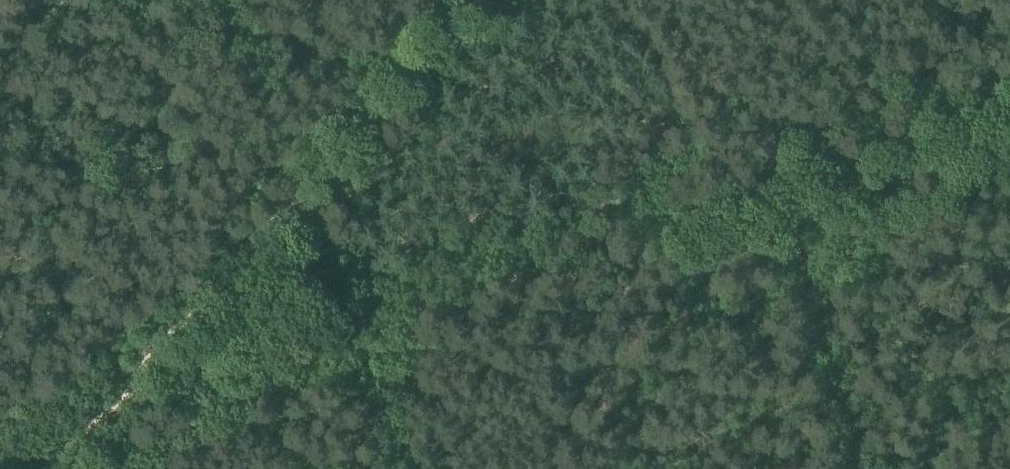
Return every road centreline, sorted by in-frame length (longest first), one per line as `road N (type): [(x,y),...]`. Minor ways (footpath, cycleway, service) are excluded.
road 1 (track): [(487,0),(67,468)]

